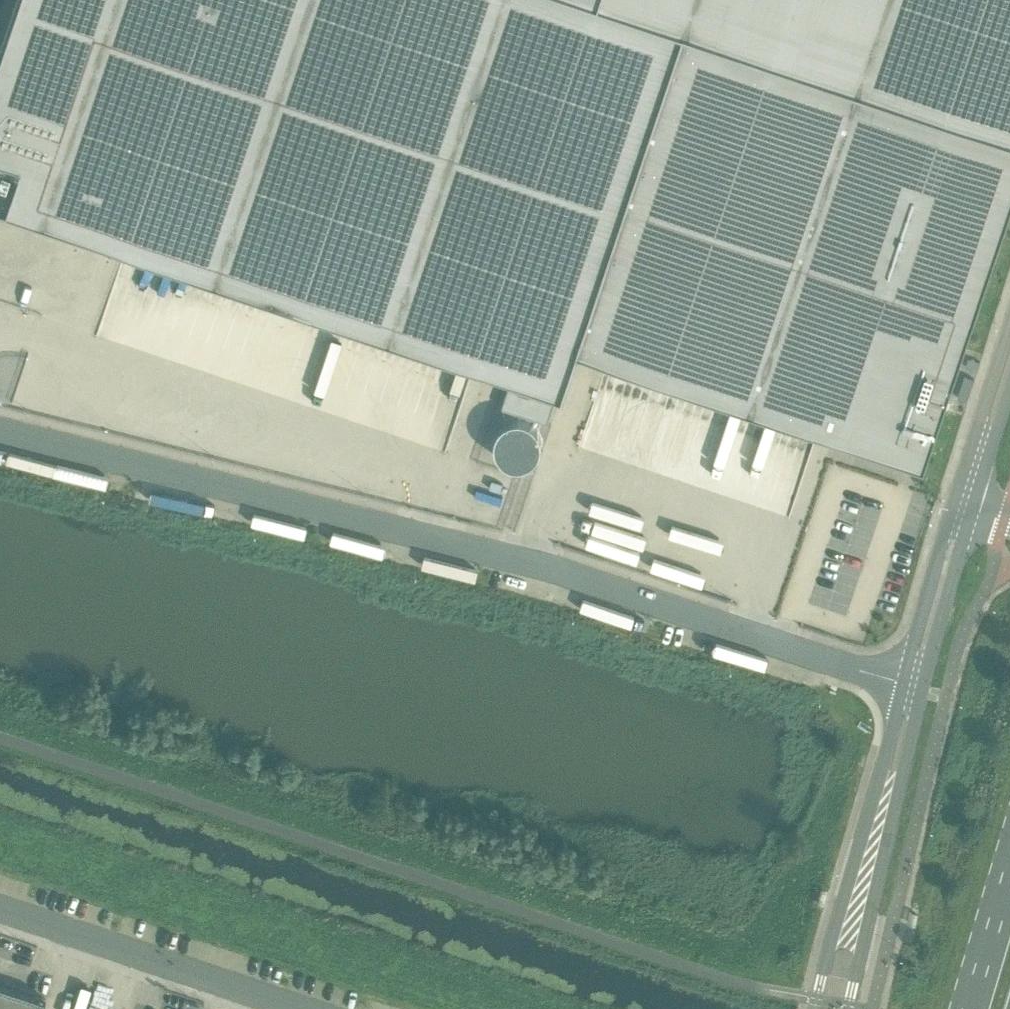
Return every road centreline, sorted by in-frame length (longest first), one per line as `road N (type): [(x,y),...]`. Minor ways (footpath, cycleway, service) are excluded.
road 1 (unclassified): [(0,435),(524,562),(903,682)]
road 2 (unclassified): [(0,909),(300,1008)]
road 3 (unclassified): [(1009,315),(955,502)]
road 4 (tertiary): [(922,687),(972,506)]
road 5 (tertiary): [(955,502),(903,682)]
road 6 (tertiary): [(866,870),(845,892),(814,1008)]
road 7 (primary): [(1009,865),(967,1008)]
road 8 (tertiary): [(849,1008),(871,917),(866,870)]
road 9 (unclassified): [(972,506),(1009,384)]

